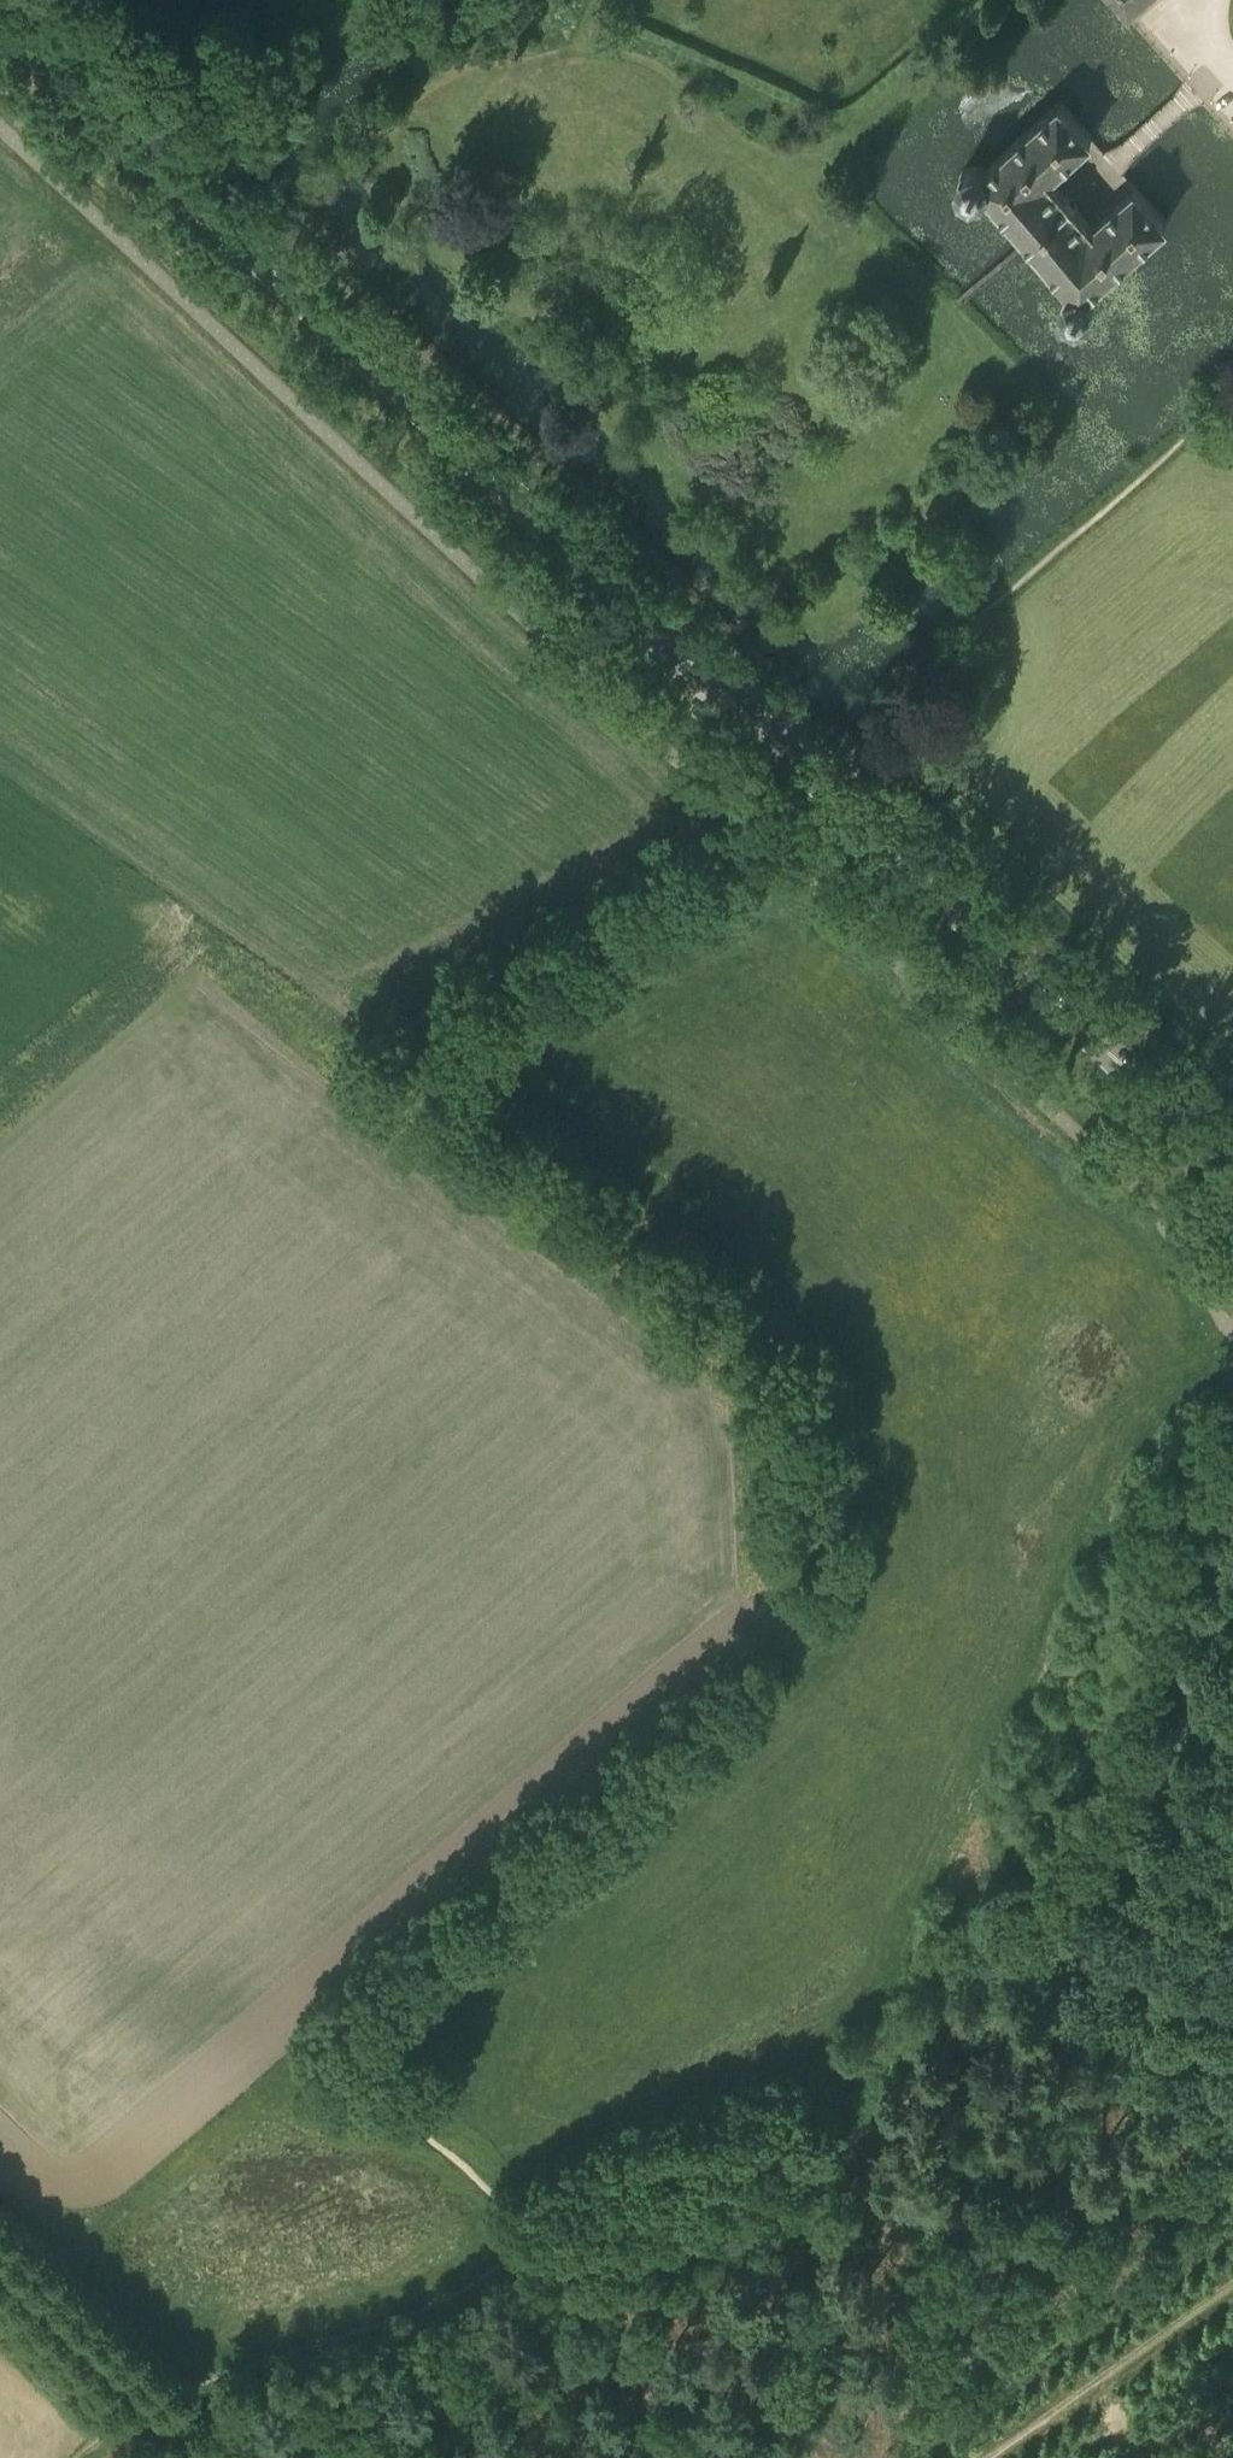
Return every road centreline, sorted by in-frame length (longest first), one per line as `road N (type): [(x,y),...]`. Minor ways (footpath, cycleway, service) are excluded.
road 1 (secondary): [(0,5),(831,794),(1232,1156)]
road 2 (track): [(0,2265),(153,2407)]

